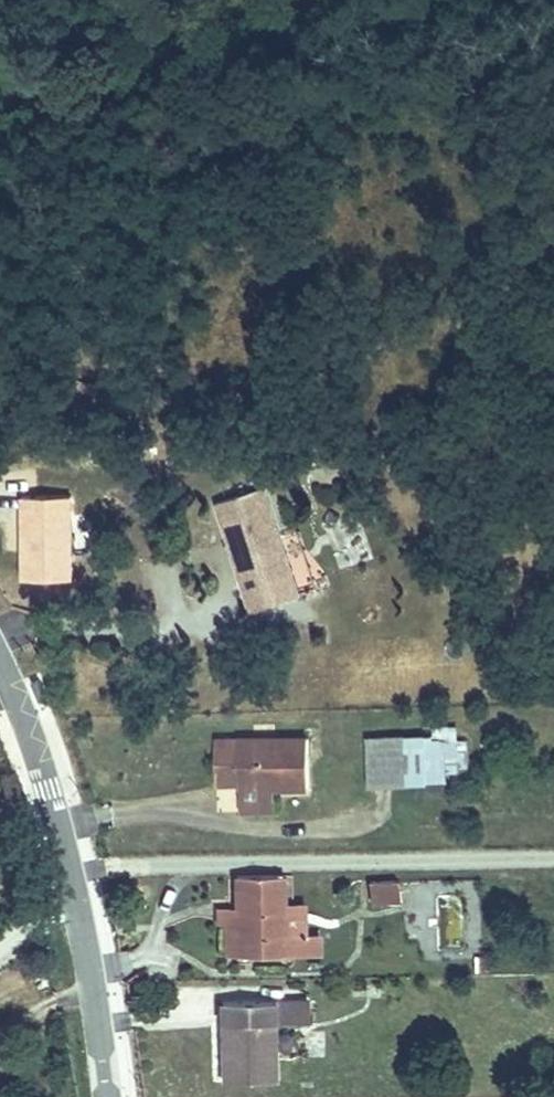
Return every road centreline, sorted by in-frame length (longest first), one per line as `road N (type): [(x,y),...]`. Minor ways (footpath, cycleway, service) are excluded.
road 1 (unclassified): [(0,657),(31,721),(72,847),(108,1096)]

